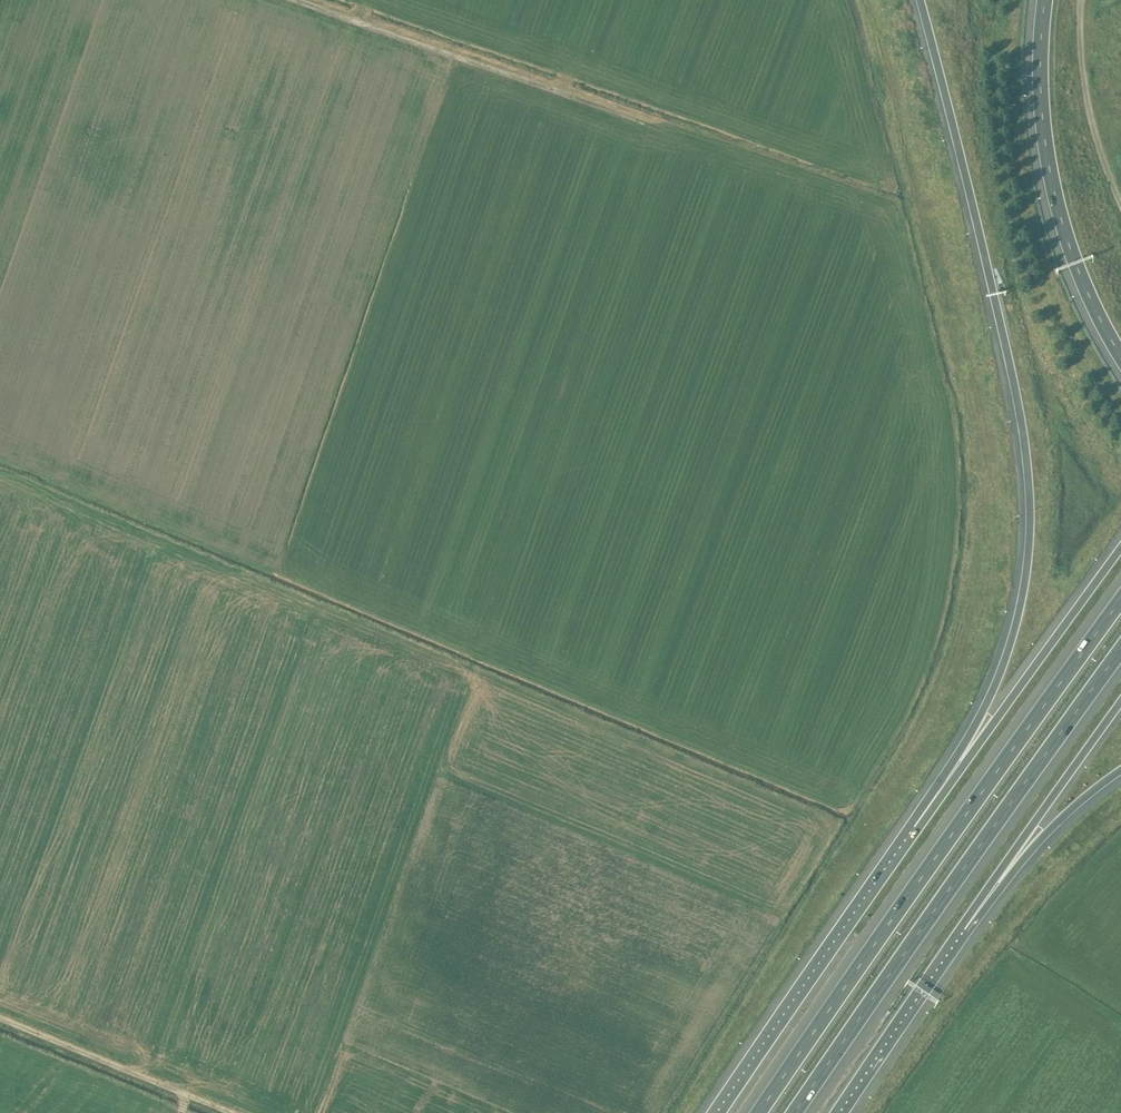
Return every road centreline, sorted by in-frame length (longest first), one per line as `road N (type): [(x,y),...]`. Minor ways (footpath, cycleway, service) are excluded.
road 1 (motorway): [(920,0),(1014,382),(1030,535),(1023,593),(995,686),(905,847)]
road 2 (motorway): [(1120,602),(759,1112)]
road 3 (motorway): [(796,1112),(1120,656)]
road 4 (motorway): [(1044,0),(1043,137),(1085,292),(1120,358)]
road 5 (motorway): [(1120,549),(905,847)]
road 6 (track): [(299,0),(643,121)]
road 7 (motorway): [(905,847),(721,1112)]
road 8 (motorway): [(962,925),(1120,703)]
road 9 (motorway): [(833,1112),(962,925)]
road 10 (motorway): [(962,925),(1042,839),(1120,771)]
road 11 (track): [(1120,204),(1087,100),(1081,0)]

